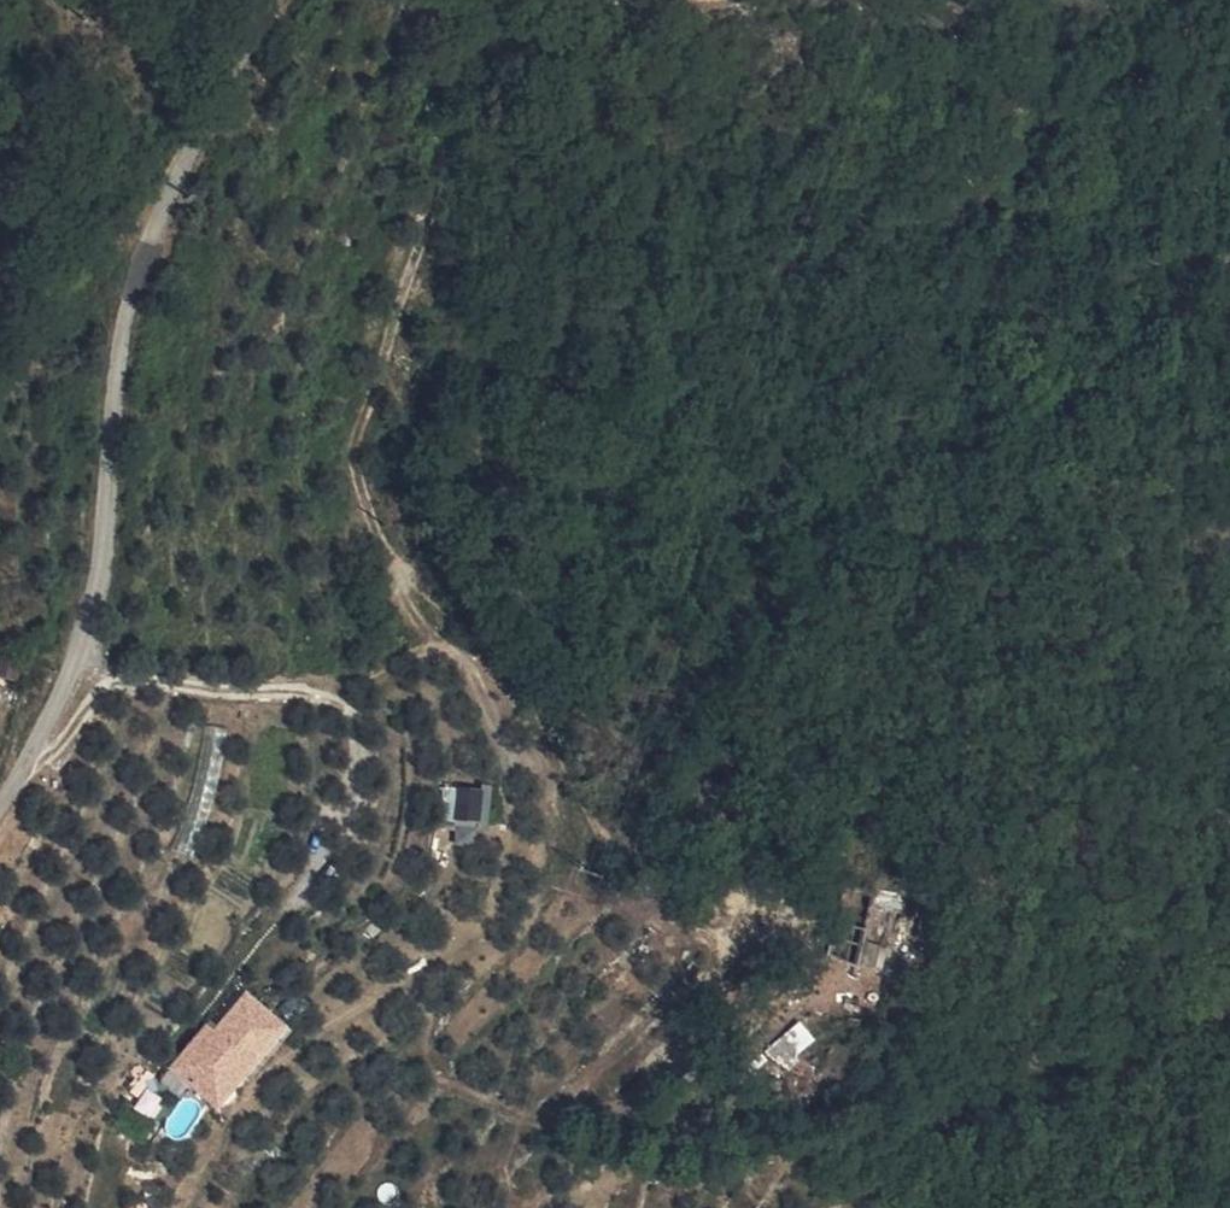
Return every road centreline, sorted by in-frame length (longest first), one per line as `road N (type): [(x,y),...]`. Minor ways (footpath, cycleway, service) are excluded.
road 1 (tertiary): [(0,797),(80,647),(95,590),(126,321),(161,215),(282,0)]

